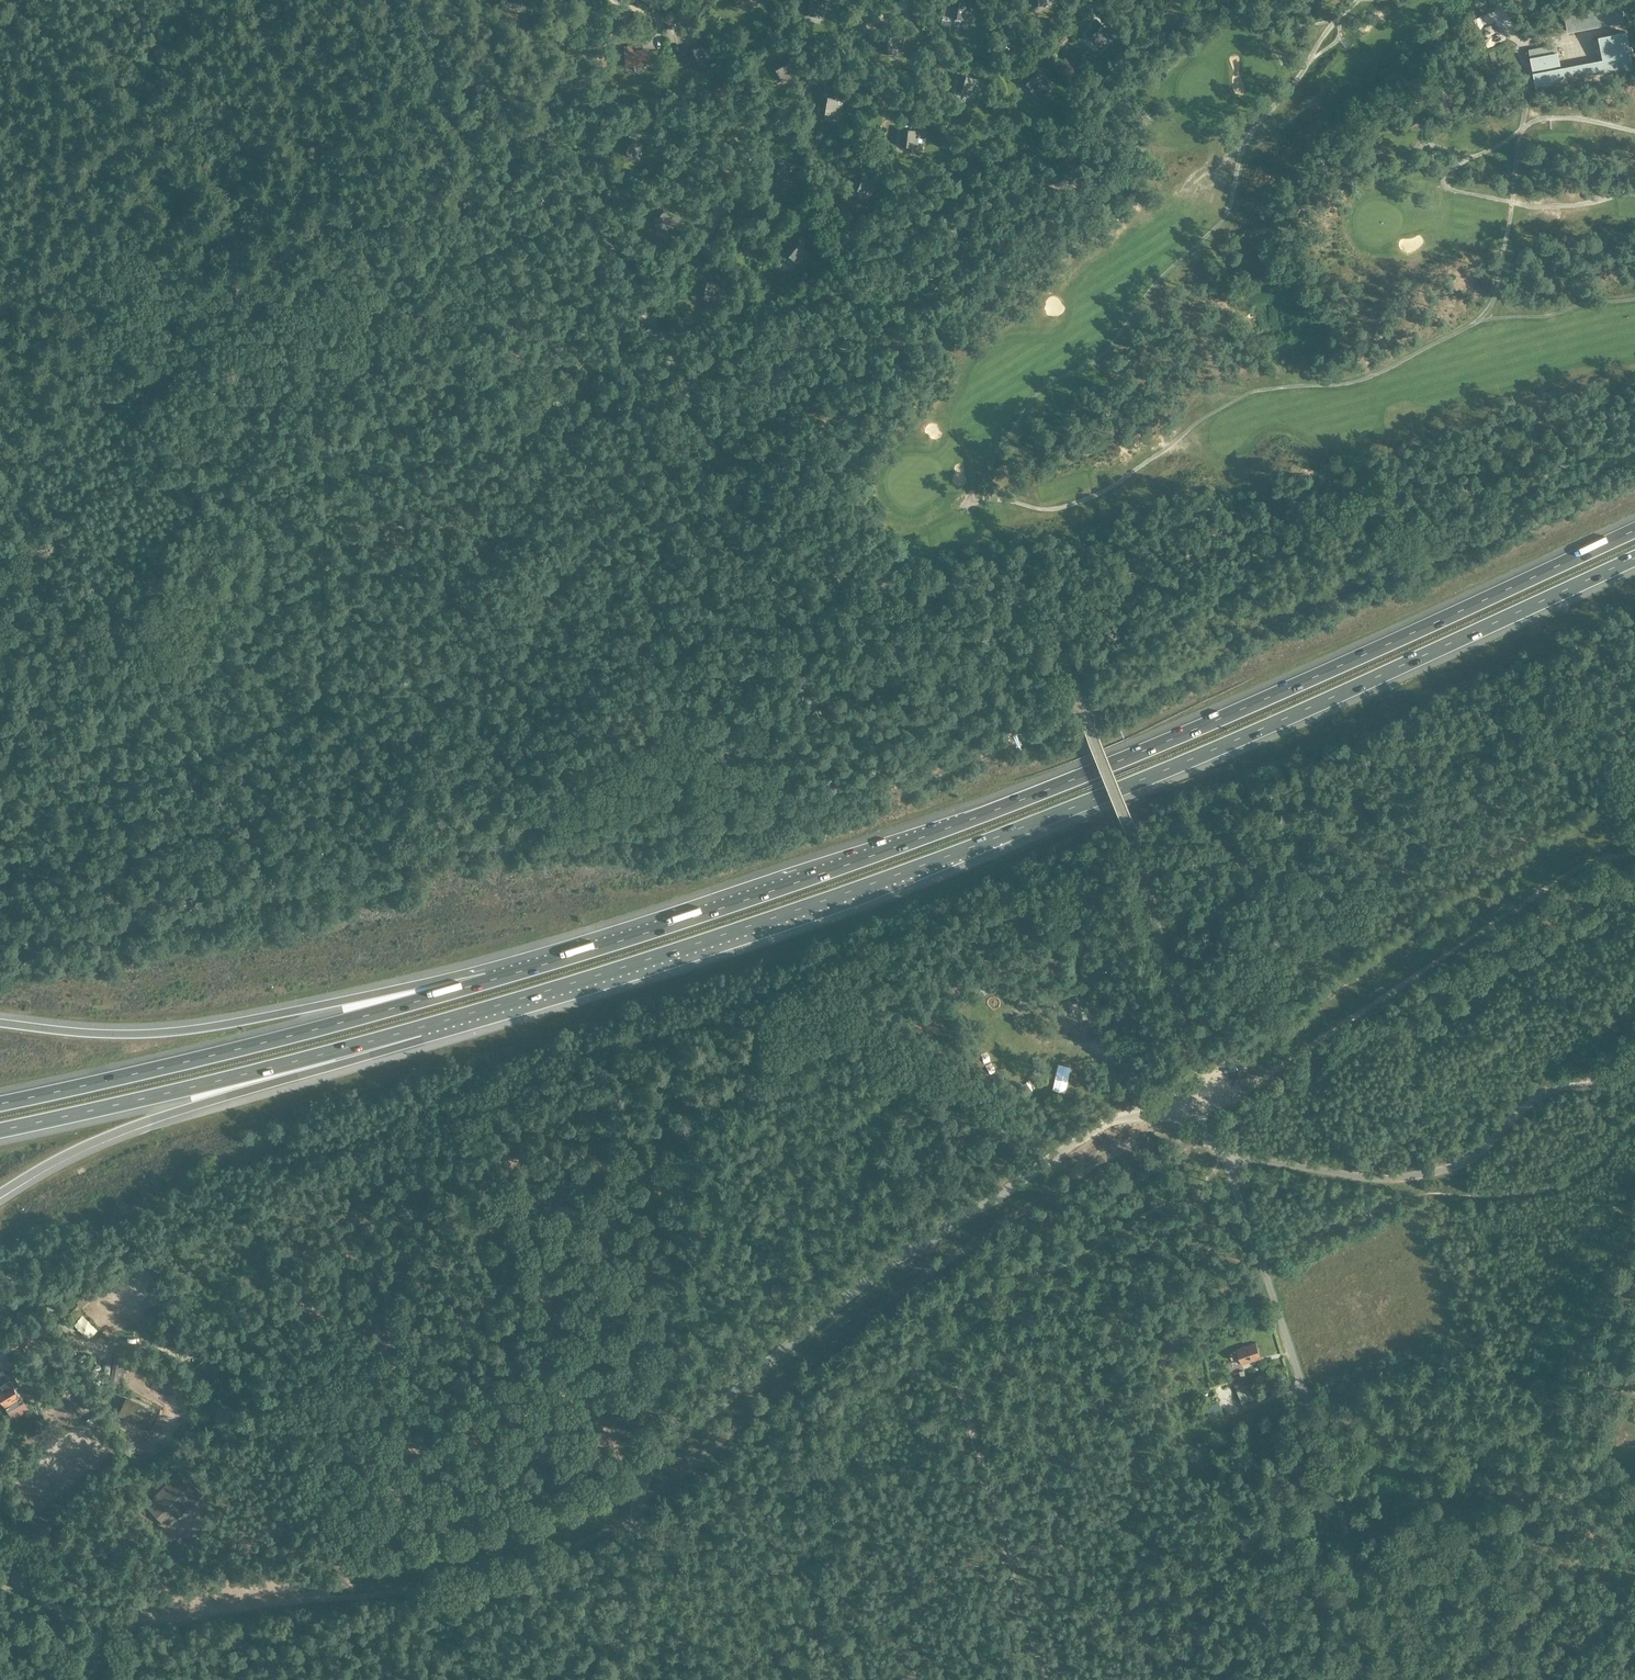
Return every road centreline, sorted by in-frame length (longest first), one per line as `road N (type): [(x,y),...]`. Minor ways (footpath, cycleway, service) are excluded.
road 1 (unclassified): [(1203,1128),(1209,1110),(1143,862),(1050,644),(990,594),(864,587),(780,547),(728,478),(613,254),(500,101),(407,0)]
road 2 (motorway): [(419,1028),(721,935),(1002,836),(1634,557)]
road 3 (motorway): [(1634,529),(1090,772),(784,886),(487,981)]
road 4 (unclassified): [(617,1679),(634,1513),(662,1453),(878,1271),(1103,1124),(1146,1114),(1203,1128)]
road 5 (unclassified): [(1227,1160),(1362,1579),(1422,1679)]
road 6 (motorway): [(487,981),(0,1104)]
road 7 (motorway): [(487,981),(178,1029),(0,1020)]
road 8 (motorway): [(0,1196),(117,1135),(419,1028)]
road 9 (unclassified): [(1634,1069),(1536,1098),(1459,1166),(1378,1178),(1227,1160)]
road 10 (motorway): [(0,1130),(419,1028)]
road 11 (track): [(28,1590),(61,1613),(130,1622),(335,1600)]
road 12 (track): [(634,1526),(495,1575),(335,1600)]
road 13 (track): [(797,1377),(810,1411),(826,1561),(818,1596),(832,1679)]

